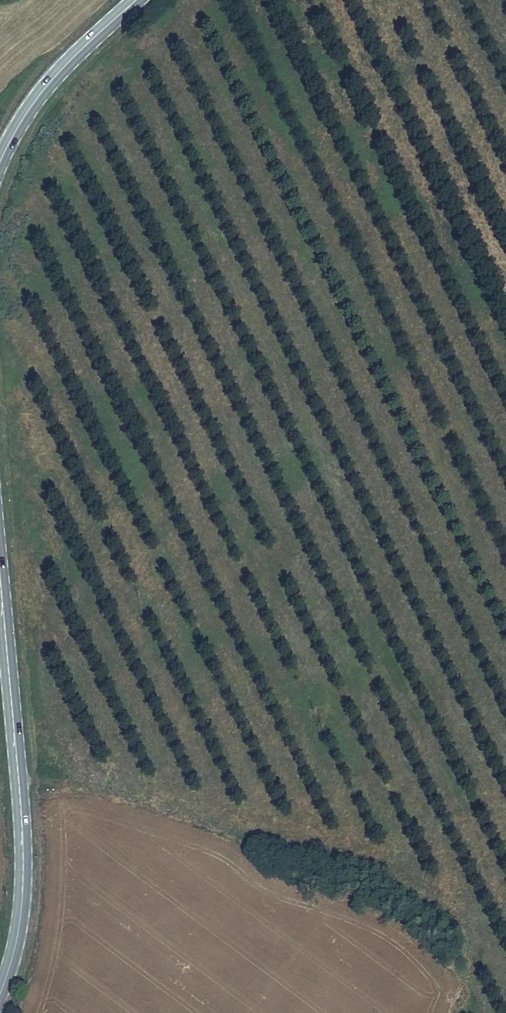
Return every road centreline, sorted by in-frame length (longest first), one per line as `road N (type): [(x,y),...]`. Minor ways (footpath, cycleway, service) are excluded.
road 1 (secondary): [(0,576),(24,881),(0,997)]
road 2 (secondary): [(136,0),(58,73),(0,161)]

